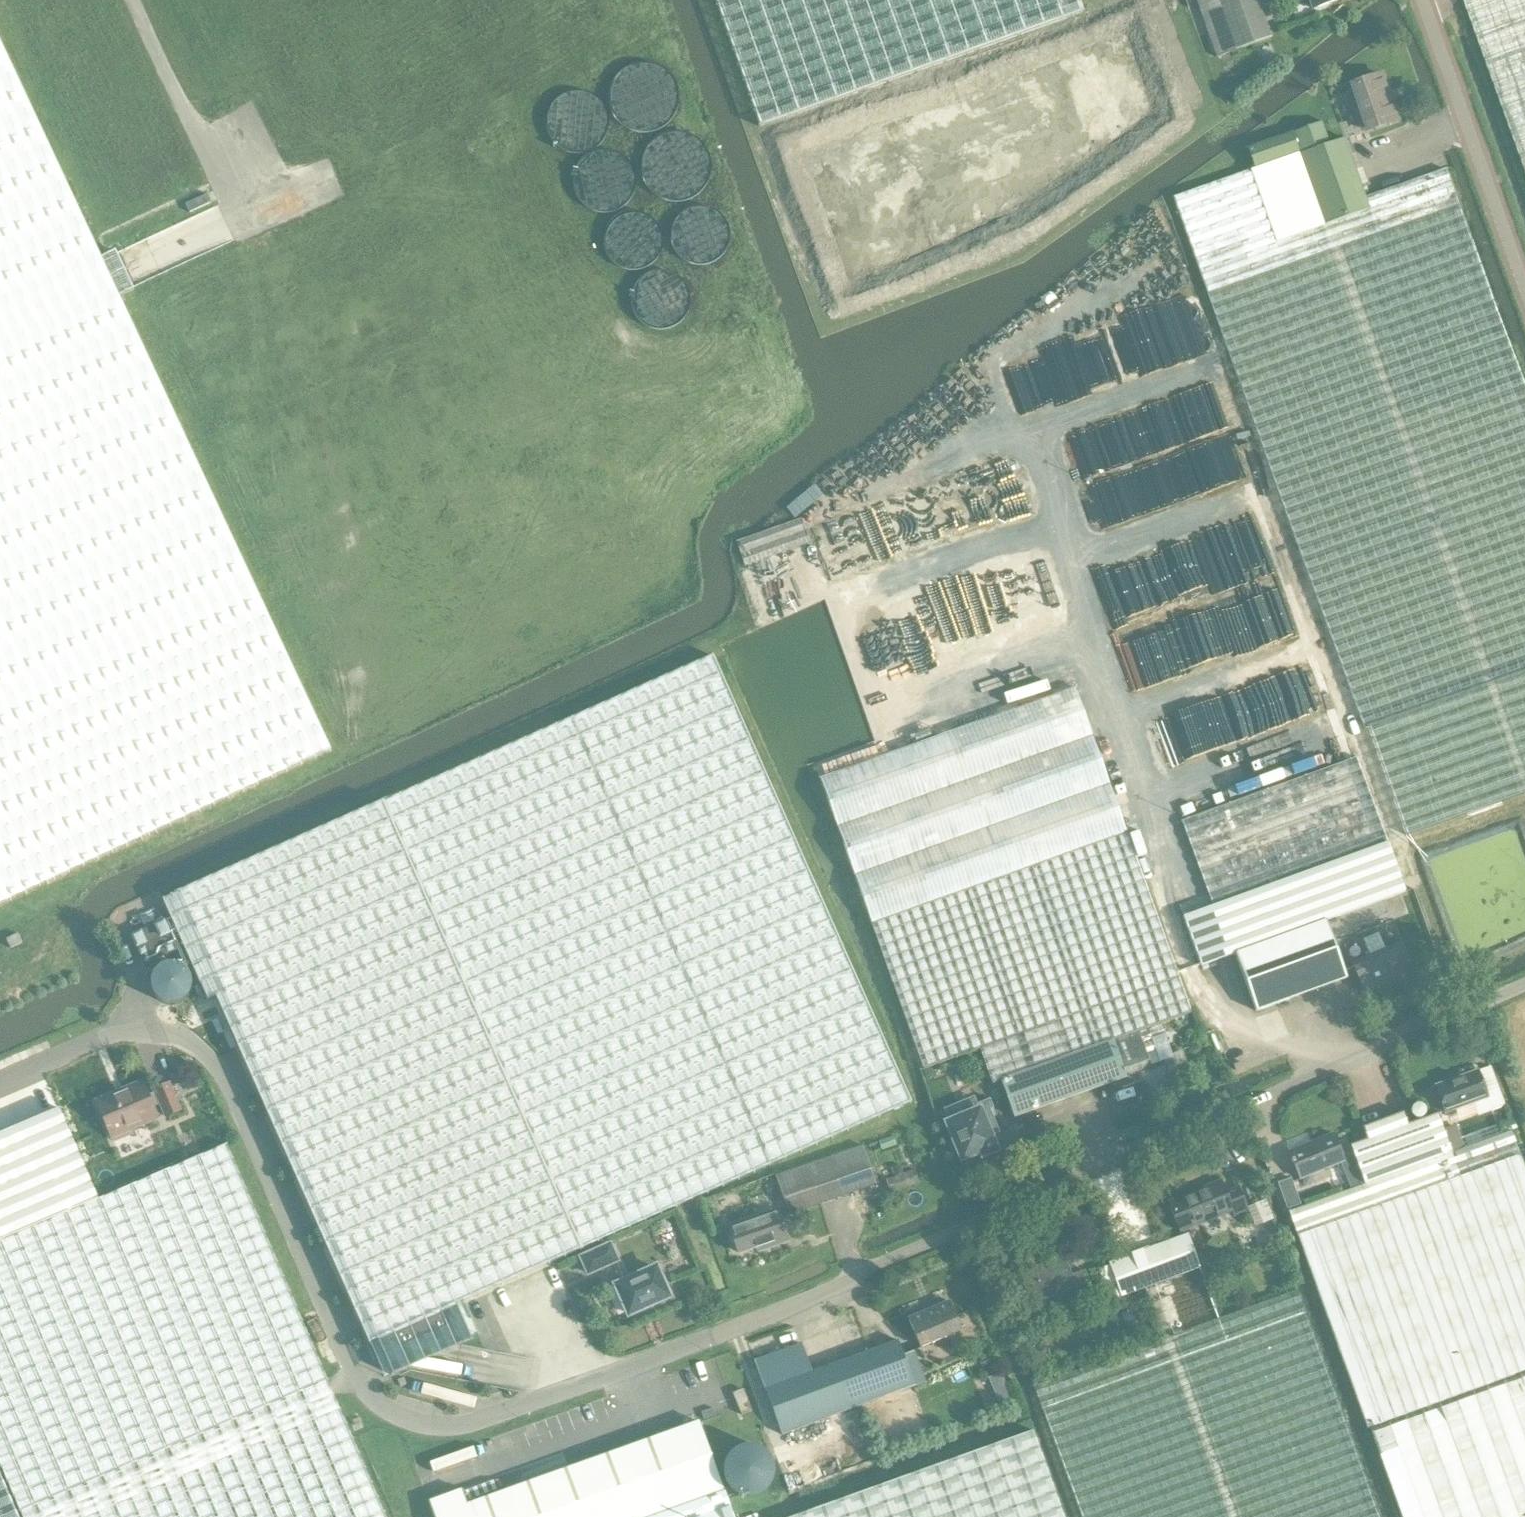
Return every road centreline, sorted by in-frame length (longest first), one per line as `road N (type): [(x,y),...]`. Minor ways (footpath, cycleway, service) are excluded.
road 1 (unclassified): [(1524,986),(848,1282),(597,1377),(441,1425),(390,1415),(357,1380),(220,1067),(194,1042),(150,1030),(107,1037),(0,1083)]
road 2 (unclassified): [(1524,274),(1426,0)]

